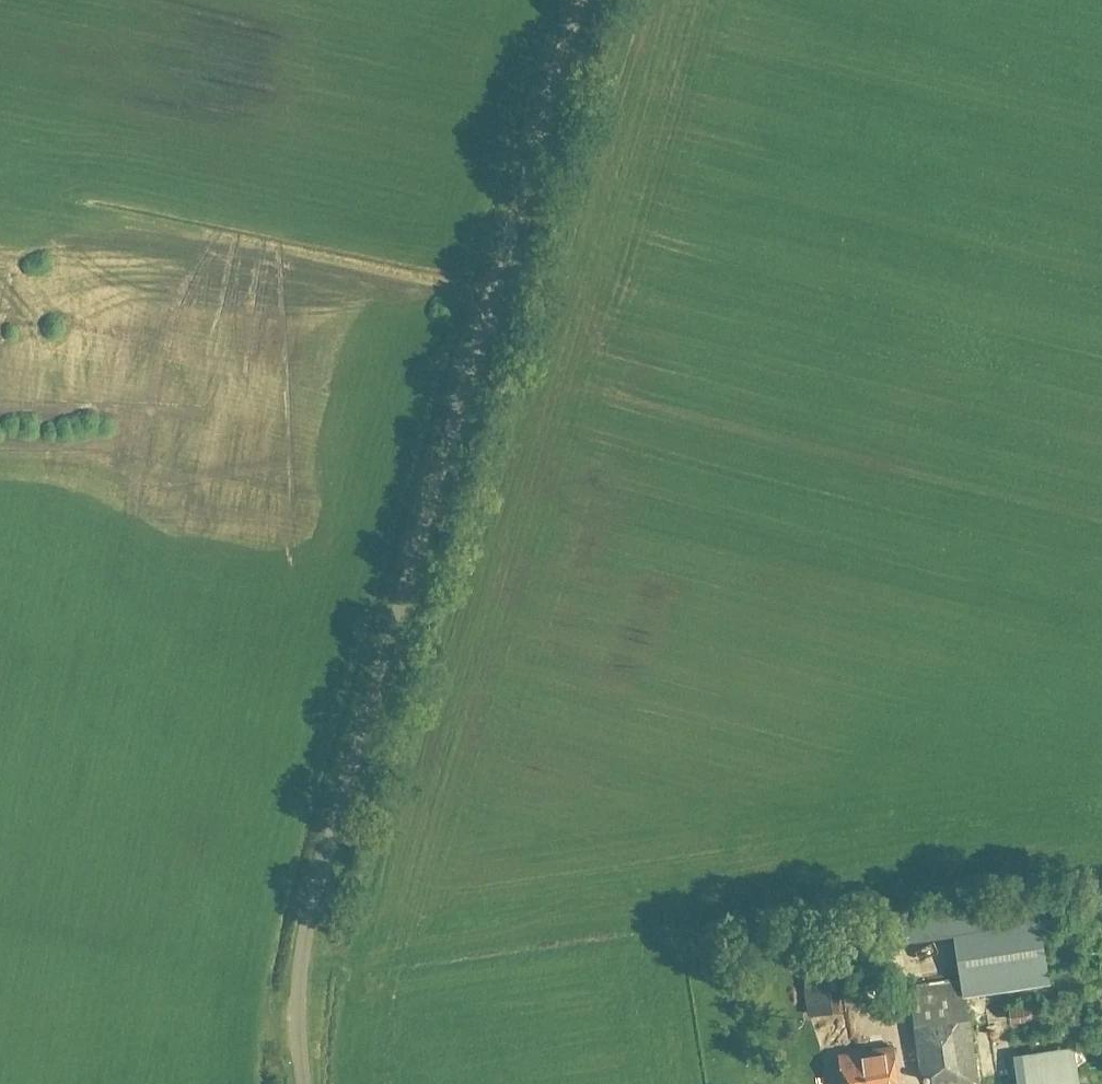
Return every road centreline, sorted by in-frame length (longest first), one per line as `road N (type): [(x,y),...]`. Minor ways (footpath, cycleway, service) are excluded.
road 1 (unclassified): [(302,1083),(298,983),(313,892),(577,0)]

